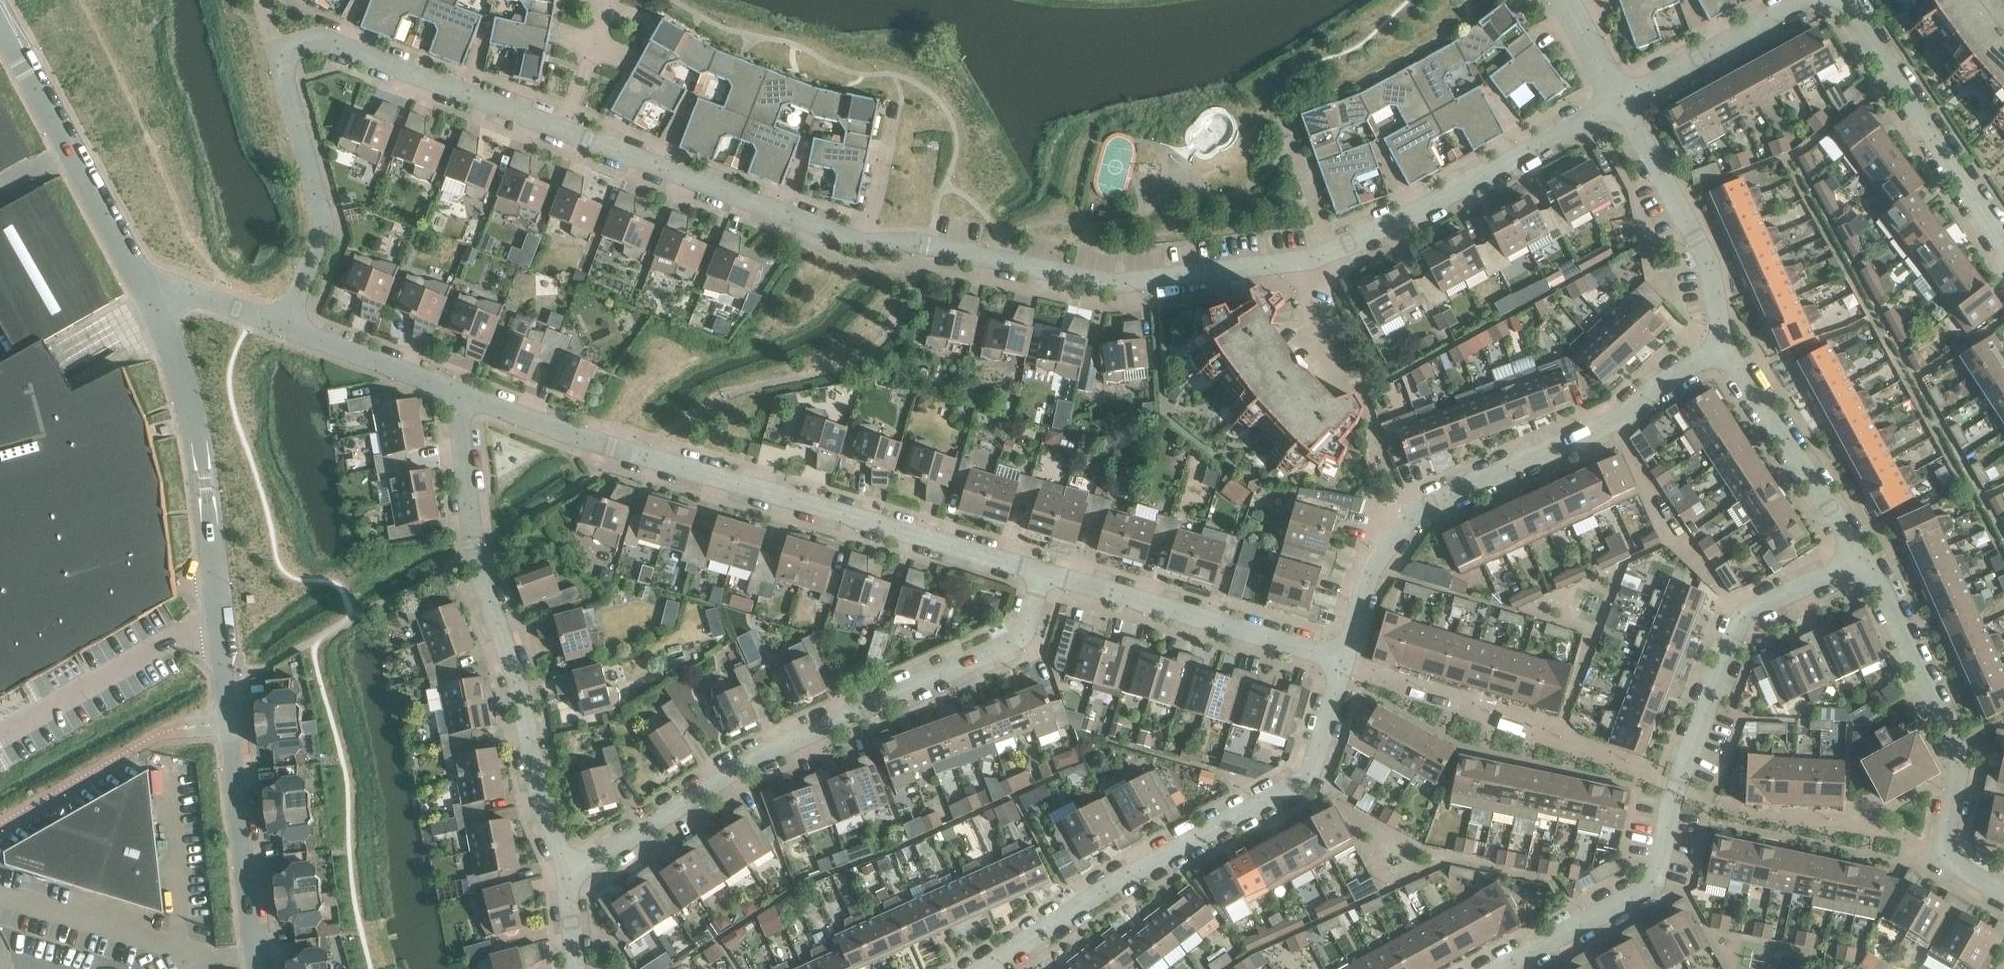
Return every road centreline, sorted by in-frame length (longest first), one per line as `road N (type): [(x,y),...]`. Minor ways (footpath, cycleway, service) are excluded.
road 1 (residential): [(288,329),(324,232),(276,55),(320,41),(863,245),(927,247),(1099,287),(1272,269),(1351,246),(1621,107)]
road 2 (residential): [(143,280),(183,389),(202,489),(257,968)]
road 3 (residential): [(1042,576),(613,450),(456,395)]
road 4 (residential): [(1504,968),(1655,884),(1677,789),(1742,618),(1862,561)]
road 5 (residential): [(568,878),(720,781),(1024,635),(1042,576)]
road 6 (residential): [(1343,665),(1370,570),(1408,517),(1623,413),(1724,343)]
road 7 (residential): [(568,878),(477,567),(456,395)]
road 8 (residential): [(984,968),(1126,879),(1305,783),(1343,665)]
road 9 (residential): [(2003,896),(1943,858),(1959,766),(1862,561)]
road 10 (residential): [(1343,665),(1042,576)]
road 11 (residential): [(0,15),(143,280)]
road 12 (residential): [(2003,248),(1843,0)]
road 13 (residential): [(1724,343),(1698,242),(1621,107)]
road 14 (residential): [(1862,561),(1724,343)]
road 15 (residential): [(1621,107),(1814,0)]
road 16 (residential): [(456,395),(288,329)]
road 17 (residential): [(288,329),(143,280)]
road 18 (residential): [(1621,107),(1563,0)]

